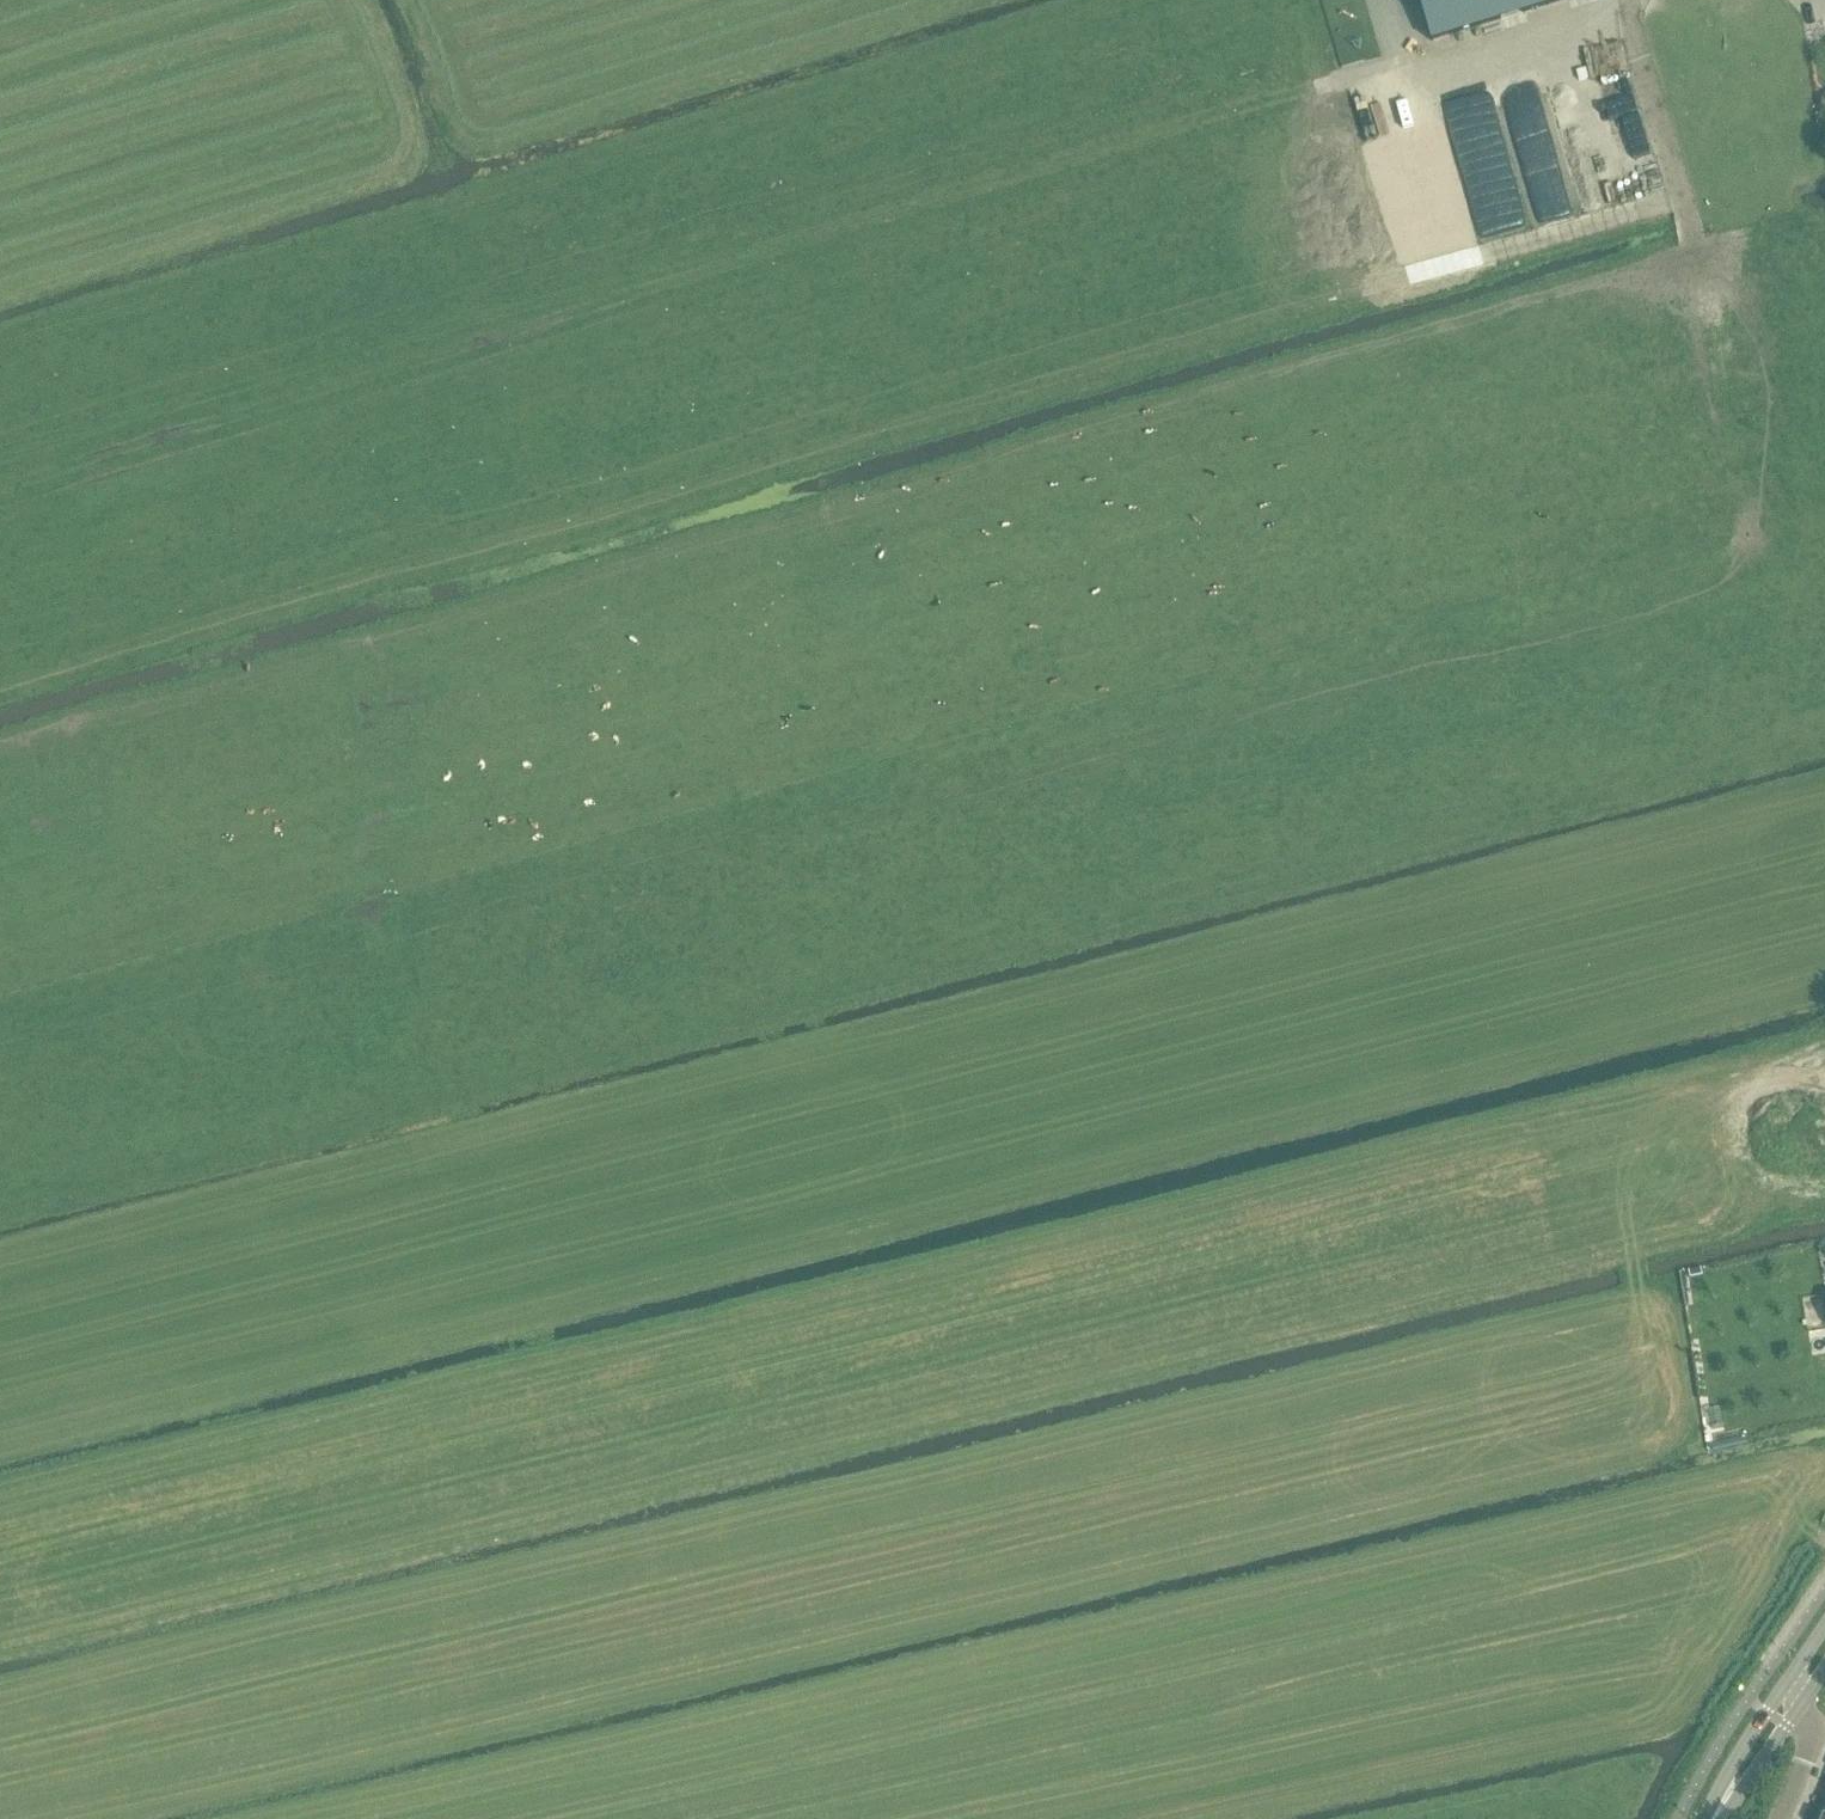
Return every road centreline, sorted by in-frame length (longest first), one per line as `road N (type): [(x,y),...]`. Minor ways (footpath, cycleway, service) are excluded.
road 1 (tertiary): [(1797,1667),(1701,1818)]
road 2 (tertiary): [(1724,1818),(1801,1702)]

